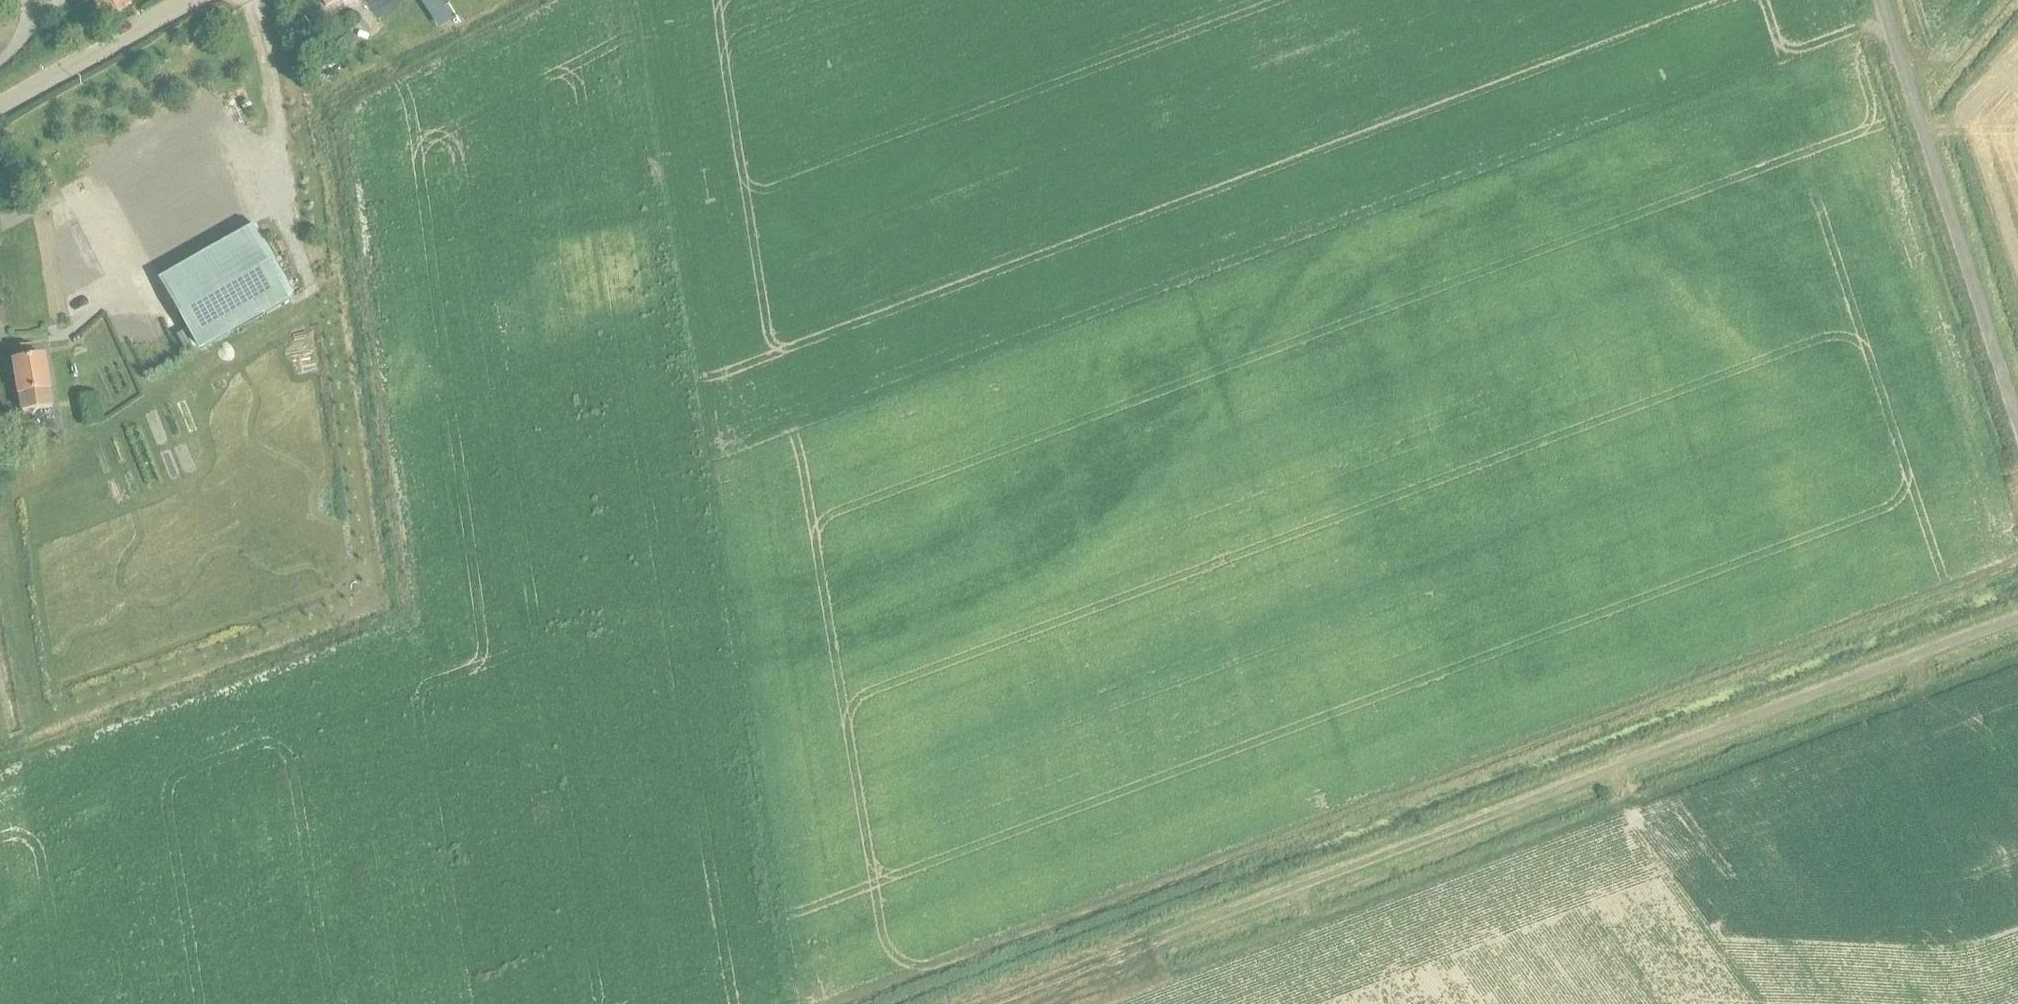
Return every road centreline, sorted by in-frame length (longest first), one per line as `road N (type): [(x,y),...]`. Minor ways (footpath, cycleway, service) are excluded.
road 1 (unclassified): [(2017,615),(1139,945)]
road 2 (unclassified): [(1881,0),(2017,414)]
road 3 (tertiary): [(0,113),(196,0)]

